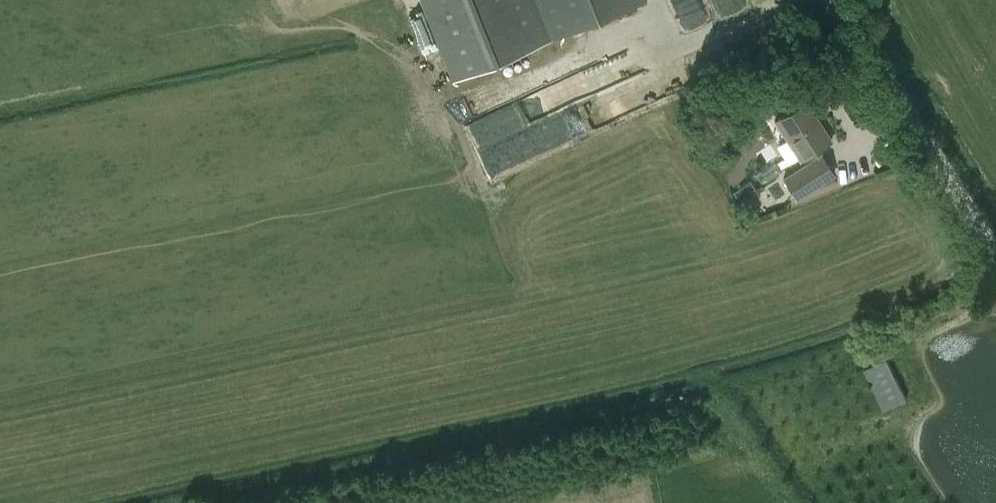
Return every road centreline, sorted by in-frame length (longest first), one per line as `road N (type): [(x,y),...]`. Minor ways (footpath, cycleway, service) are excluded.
road 1 (unclassified): [(995,252),(835,0)]

